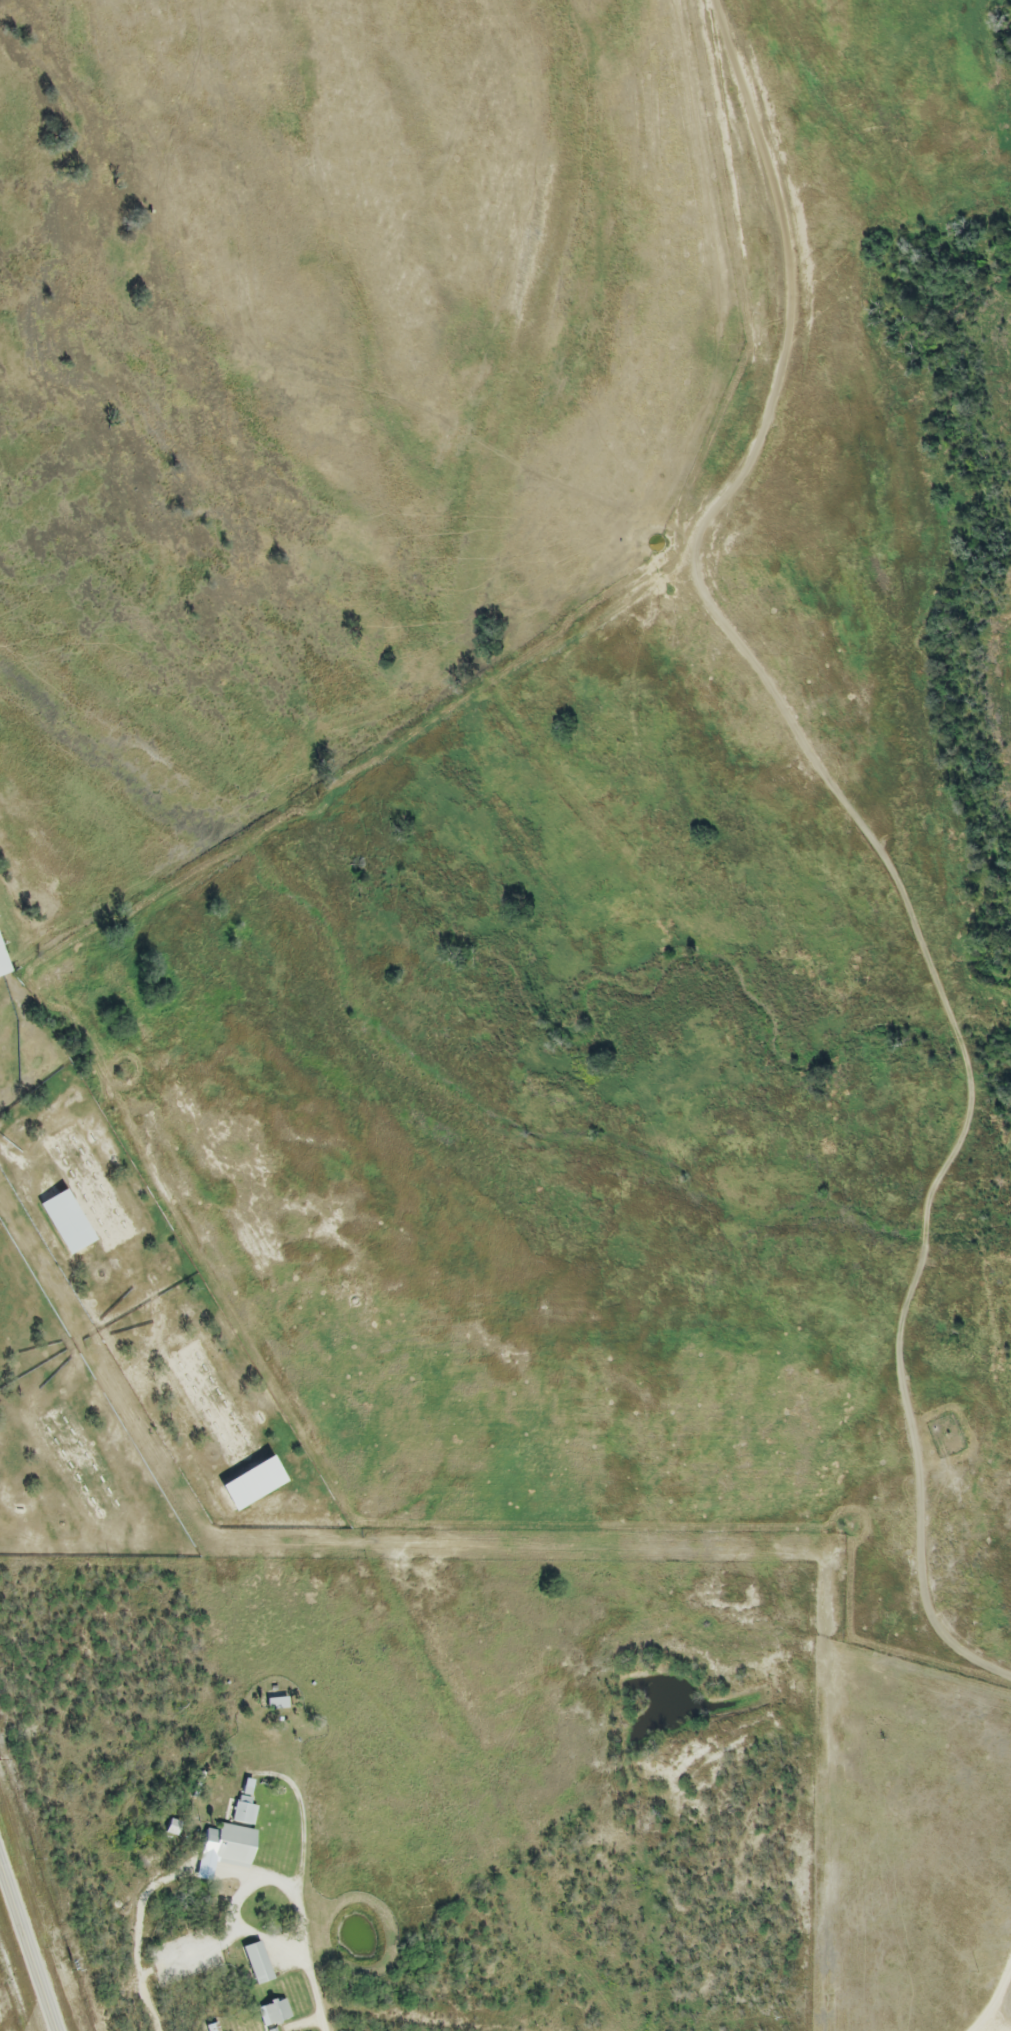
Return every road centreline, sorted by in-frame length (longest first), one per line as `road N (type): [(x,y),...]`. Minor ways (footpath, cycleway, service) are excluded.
road 1 (tertiary): [(0,1863),(57,2030)]

